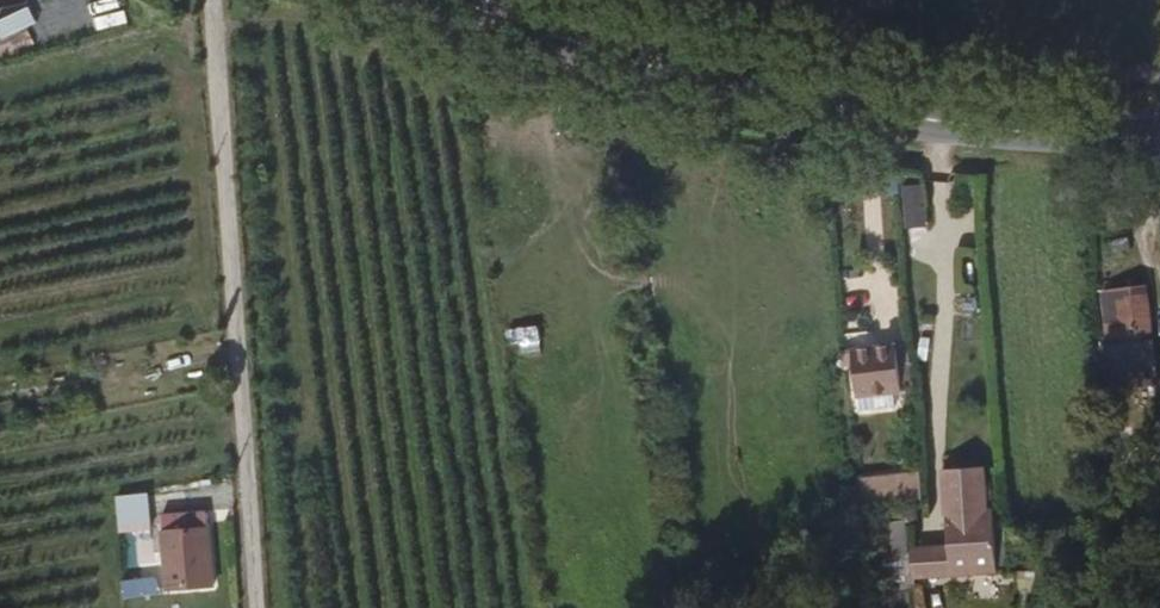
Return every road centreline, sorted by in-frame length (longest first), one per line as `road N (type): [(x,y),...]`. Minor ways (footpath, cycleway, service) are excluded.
road 1 (track): [(252,607),(215,0)]
road 2 (tertiary): [(729,73),(943,122),(1159,137)]
road 3 (tertiary): [(433,0),(729,73)]
road 4 (tertiary): [(729,73),(513,0)]

